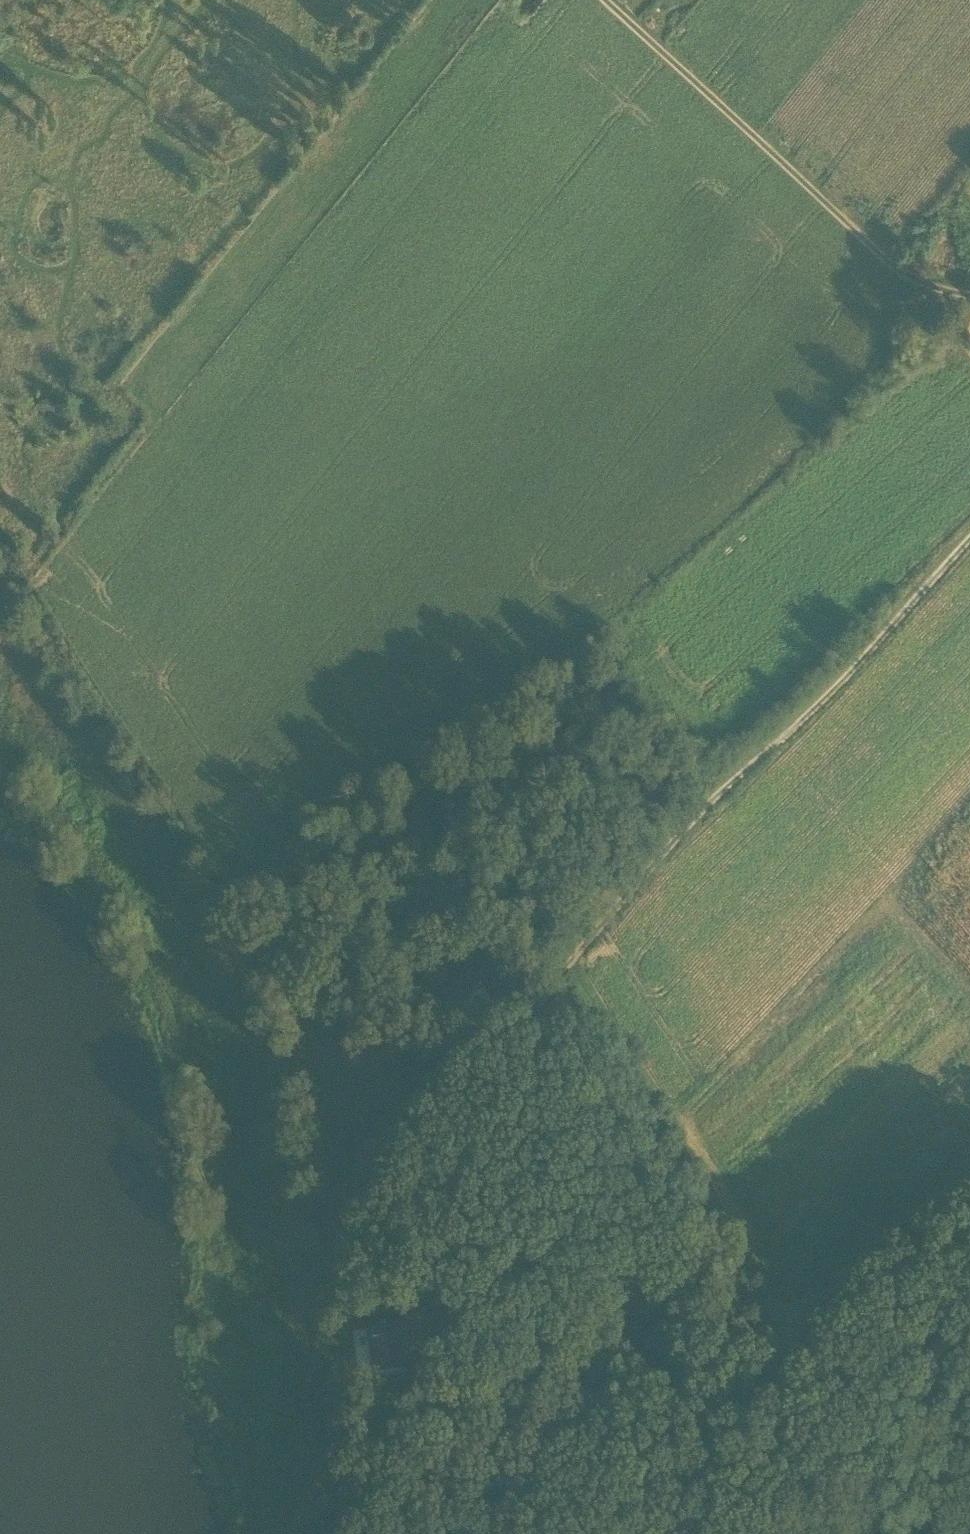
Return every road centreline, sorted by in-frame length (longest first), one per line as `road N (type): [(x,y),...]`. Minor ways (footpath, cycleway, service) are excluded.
road 1 (track): [(544,991),(724,785),(819,702),(969,539)]
road 2 (track): [(544,991),(704,1302),(841,1533)]
road 3 (track): [(906,279),(602,0)]
road 4 (track): [(343,1237),(544,991)]

